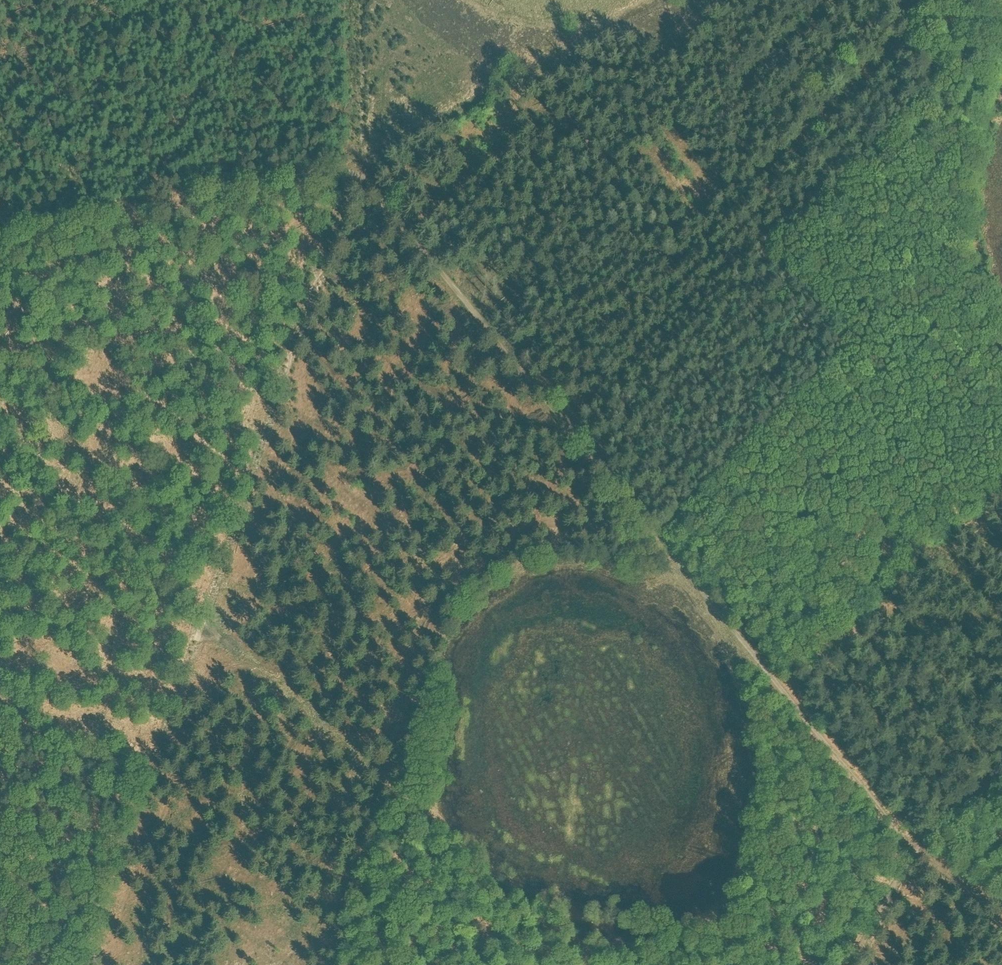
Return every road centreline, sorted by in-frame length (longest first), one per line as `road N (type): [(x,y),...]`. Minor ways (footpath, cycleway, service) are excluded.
road 1 (track): [(858,964),(916,855),(393,222)]
road 2 (track): [(114,853),(277,392)]
road 3 (track): [(352,173),(0,237)]
road 4 (track): [(393,222),(352,173),(277,392)]
road 5 (track): [(1001,766),(916,855),(1001,913)]

